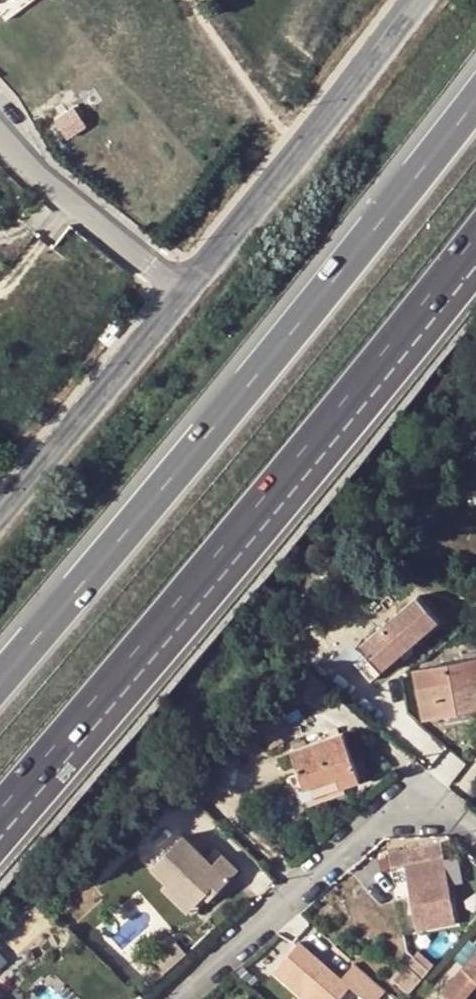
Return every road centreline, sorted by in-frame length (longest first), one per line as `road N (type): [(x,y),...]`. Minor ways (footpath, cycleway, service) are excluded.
road 1 (motorway): [(475,101),(324,297),(0,685)]
road 2 (motorway): [(0,832),(475,259)]
road 3 (residential): [(166,998),(375,822),(414,805),(475,839)]
road 4 (unclassified): [(414,0),(187,294)]
road 5 (unclassified): [(187,294),(0,511)]
road 6 (residential): [(187,294),(0,131)]

